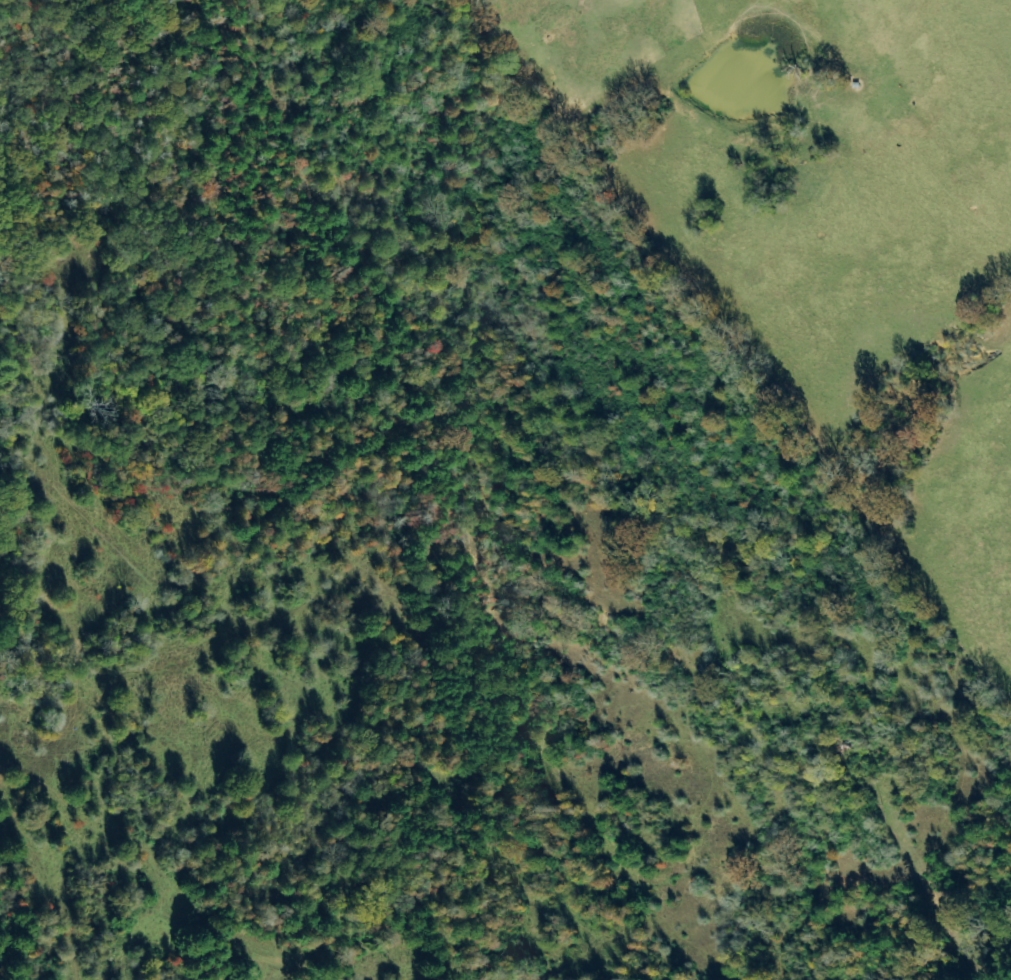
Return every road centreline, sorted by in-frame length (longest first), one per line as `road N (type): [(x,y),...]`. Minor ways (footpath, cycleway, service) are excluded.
road 1 (residential): [(509,979),(508,854)]

